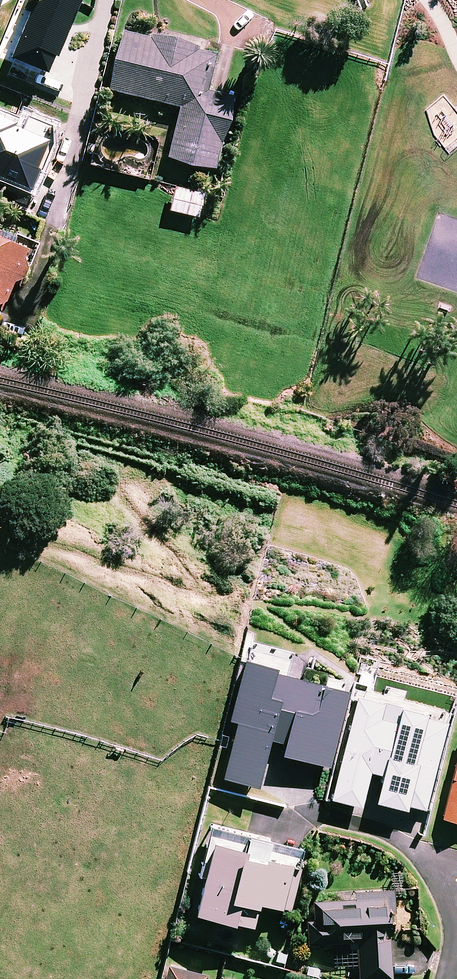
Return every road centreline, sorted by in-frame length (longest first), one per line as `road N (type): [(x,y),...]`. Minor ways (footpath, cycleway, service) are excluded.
road 1 (residential): [(448,862),(387,833),(316,816)]

